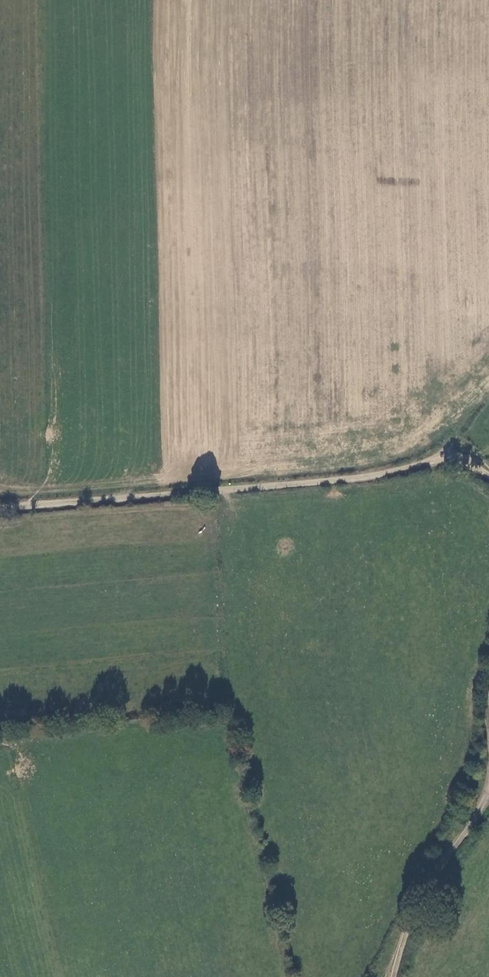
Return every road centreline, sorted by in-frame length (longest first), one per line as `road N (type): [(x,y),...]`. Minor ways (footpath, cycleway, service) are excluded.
road 1 (track): [(488,473),(442,457),(391,472),(0,508)]
road 2 (track): [(395,976),(421,898),(488,791)]

